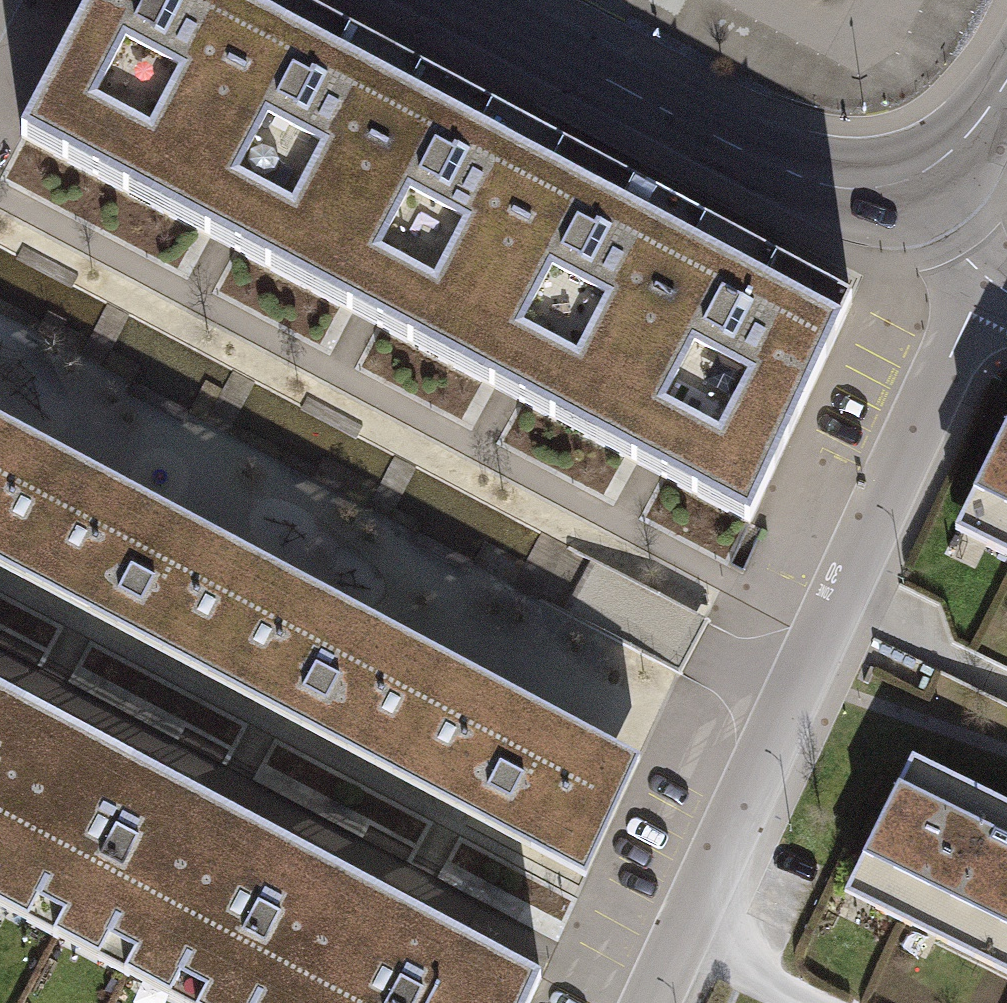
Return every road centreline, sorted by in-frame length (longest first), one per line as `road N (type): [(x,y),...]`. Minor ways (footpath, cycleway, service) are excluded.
road 1 (residential): [(982,288),(655,1002)]
road 2 (secondary): [(914,177),(859,189),(781,171),(460,0)]
road 3 (secondary): [(1006,81),(946,157),(914,177)]
road 4 (residential): [(982,288),(914,177)]

